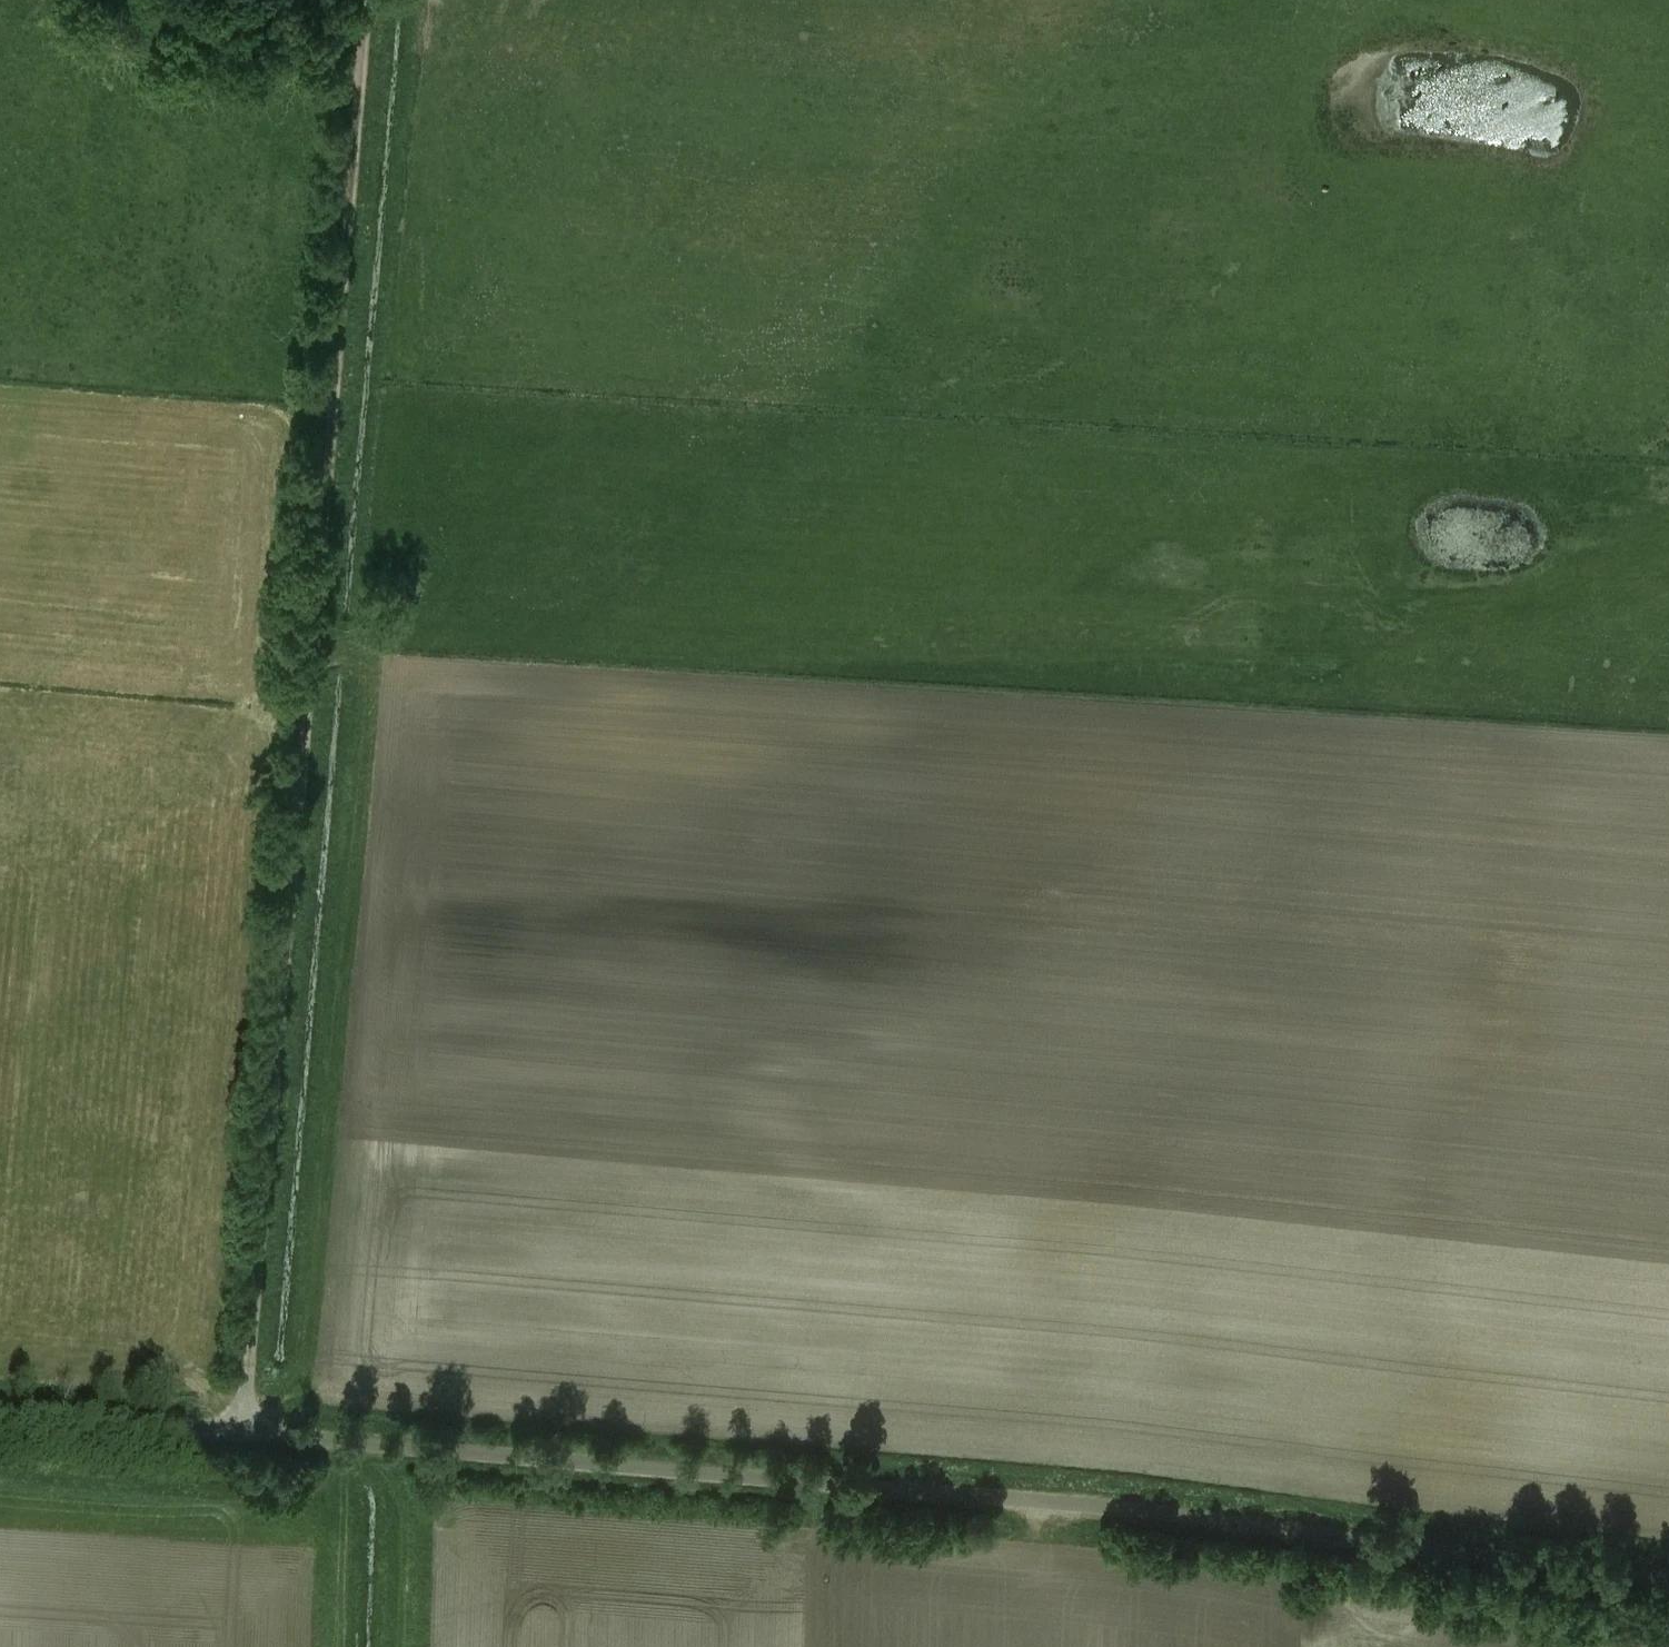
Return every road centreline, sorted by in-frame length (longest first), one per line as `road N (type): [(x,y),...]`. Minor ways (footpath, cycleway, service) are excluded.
road 1 (unclassified): [(1668,1555),(0,1412)]

